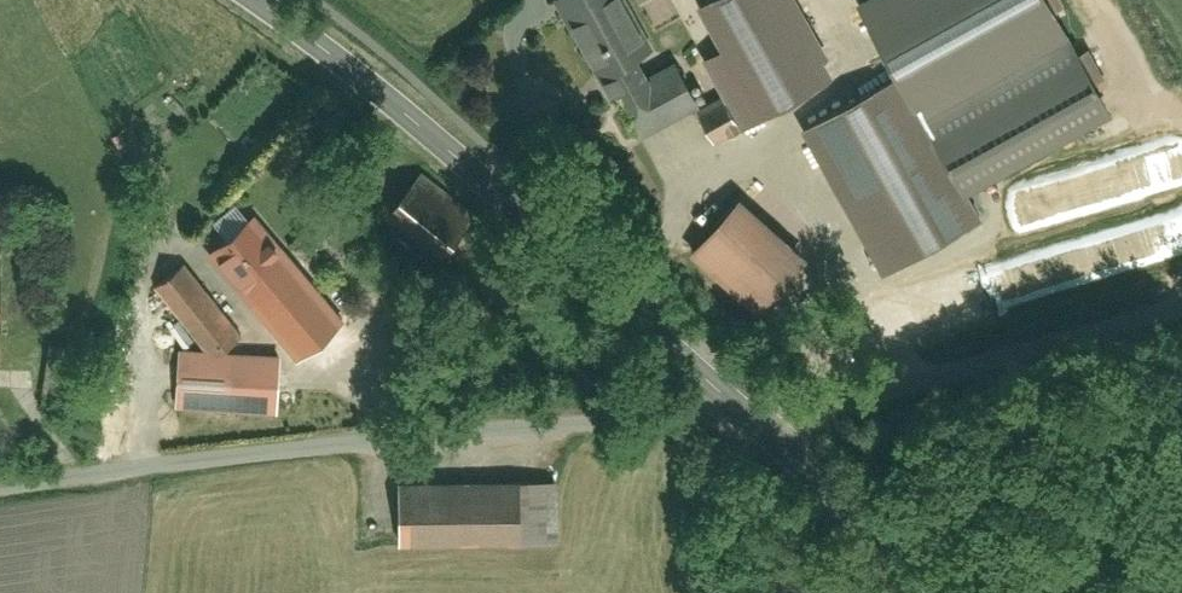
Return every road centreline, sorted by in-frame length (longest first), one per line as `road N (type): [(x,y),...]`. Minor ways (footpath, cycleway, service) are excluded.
road 1 (residential): [(742,420),(383,437),(0,492)]
road 2 (tertiary): [(742,420),(433,136),(254,0)]
road 3 (residential): [(1181,309),(847,404),(742,420)]
road 4 (tertiary): [(941,592),(875,523),(742,420)]

